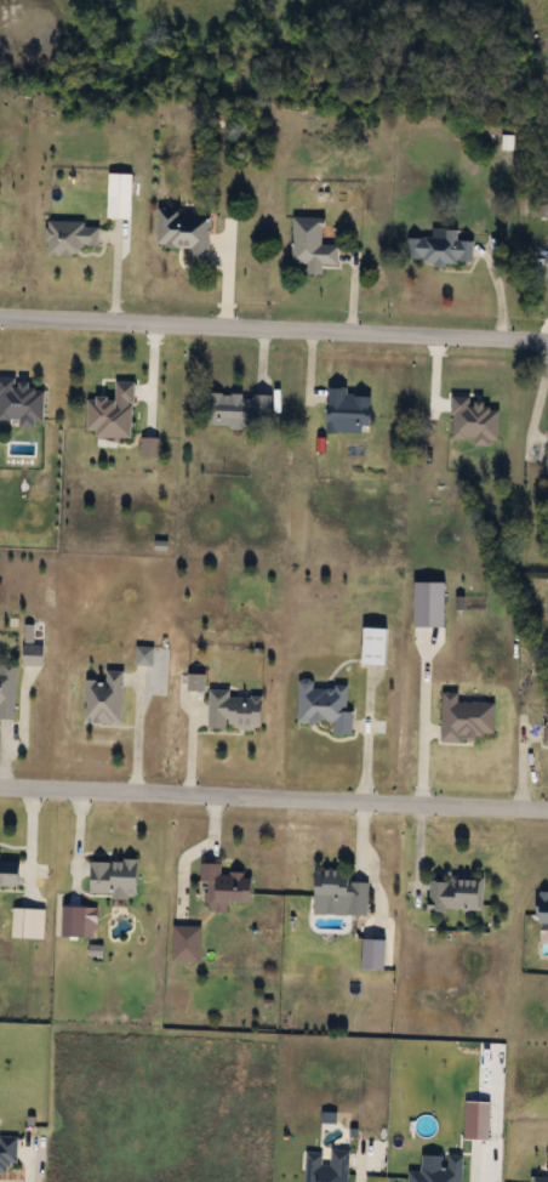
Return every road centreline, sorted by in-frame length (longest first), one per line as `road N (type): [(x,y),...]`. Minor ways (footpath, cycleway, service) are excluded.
road 1 (residential): [(0,315),(547,340)]
road 2 (residential): [(547,810),(0,787)]

